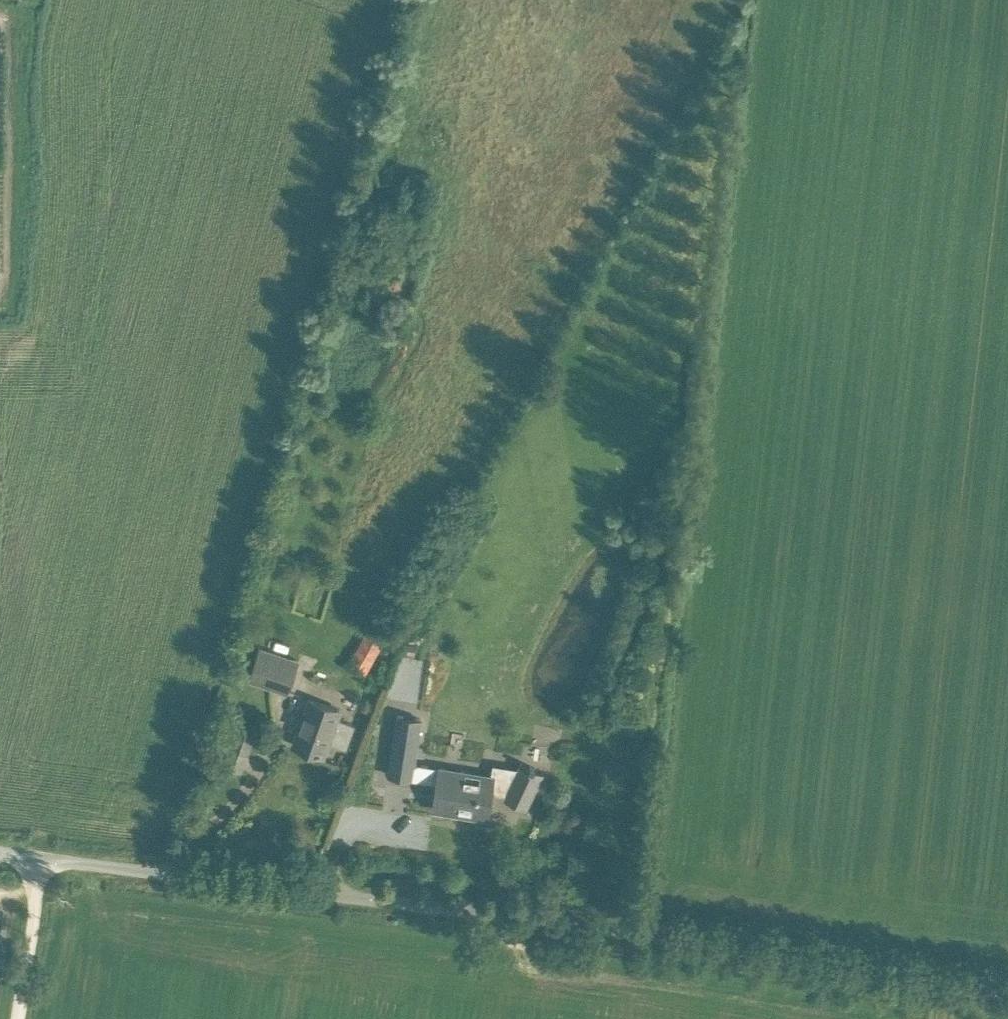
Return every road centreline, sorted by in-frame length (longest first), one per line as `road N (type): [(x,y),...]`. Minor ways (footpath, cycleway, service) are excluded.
road 1 (unclassified): [(1007,998),(610,929),(40,856)]
road 2 (unclassified): [(40,856),(15,1018)]

